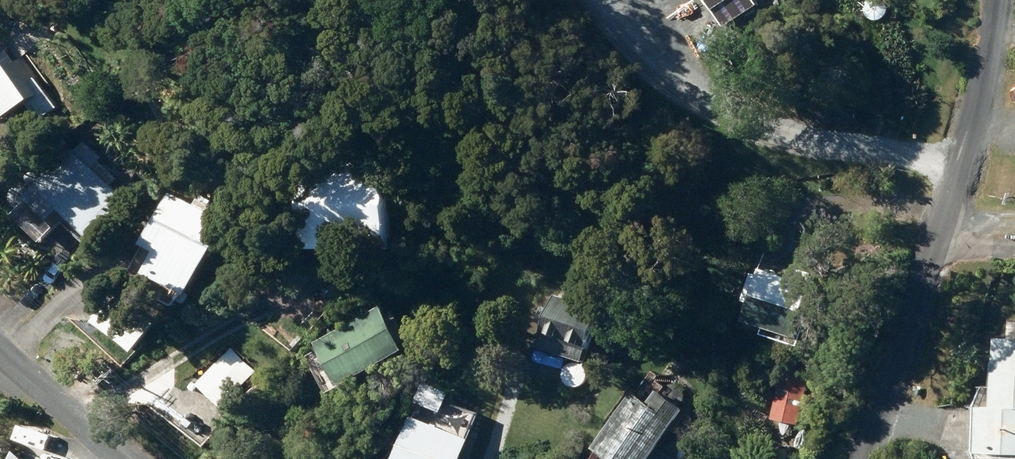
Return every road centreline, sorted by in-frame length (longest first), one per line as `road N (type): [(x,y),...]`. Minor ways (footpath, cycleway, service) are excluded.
road 1 (residential): [(994,0),(957,176),(863,458)]
road 2 (residential): [(135,458),(0,342)]

